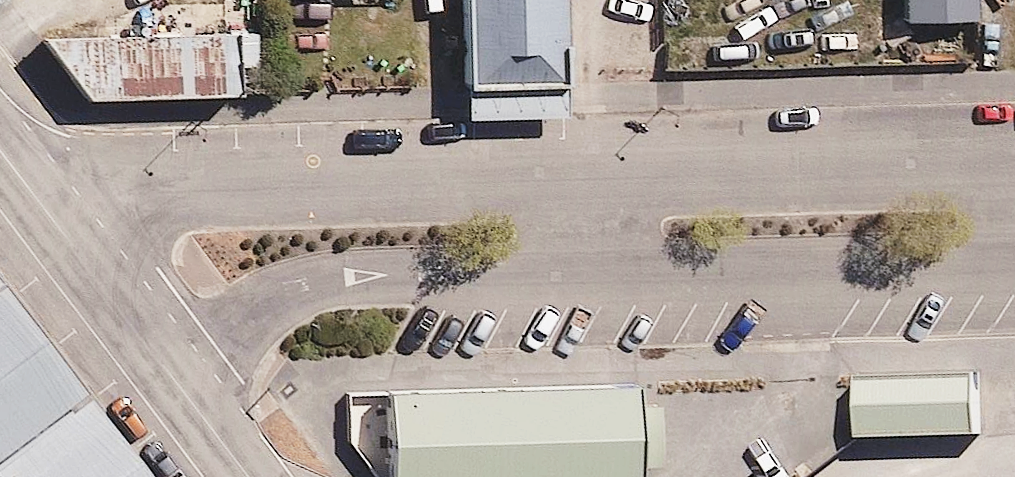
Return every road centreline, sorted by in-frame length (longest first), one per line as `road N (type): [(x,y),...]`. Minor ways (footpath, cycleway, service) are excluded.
road 1 (residential): [(73,250),(149,207),(195,195),(1014,164)]
road 2 (residential): [(1014,264),(350,277),(259,302),(170,369)]
road 3 (primary): [(73,250),(170,369)]
road 4 (primary): [(170,369),(251,476)]
road 5 (primary): [(0,154),(73,250)]

